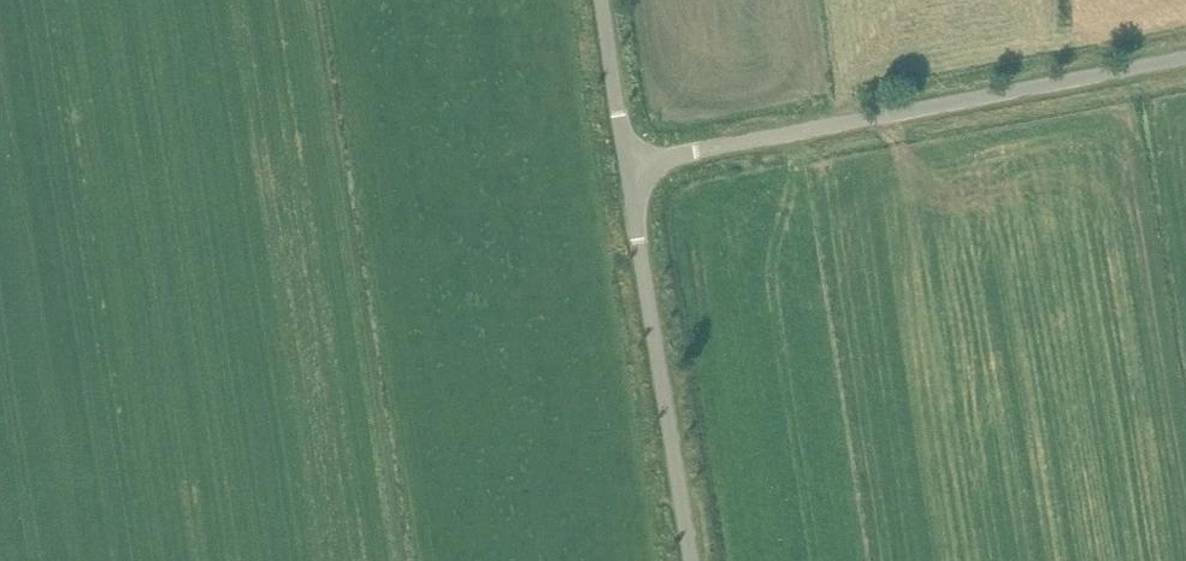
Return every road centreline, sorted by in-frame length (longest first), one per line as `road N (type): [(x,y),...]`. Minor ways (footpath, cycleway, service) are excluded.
road 1 (unclassified): [(626,164),(1185,58)]
road 2 (unclassified): [(692,560),(626,164)]
road 3 (unclassified): [(626,164),(602,0)]

